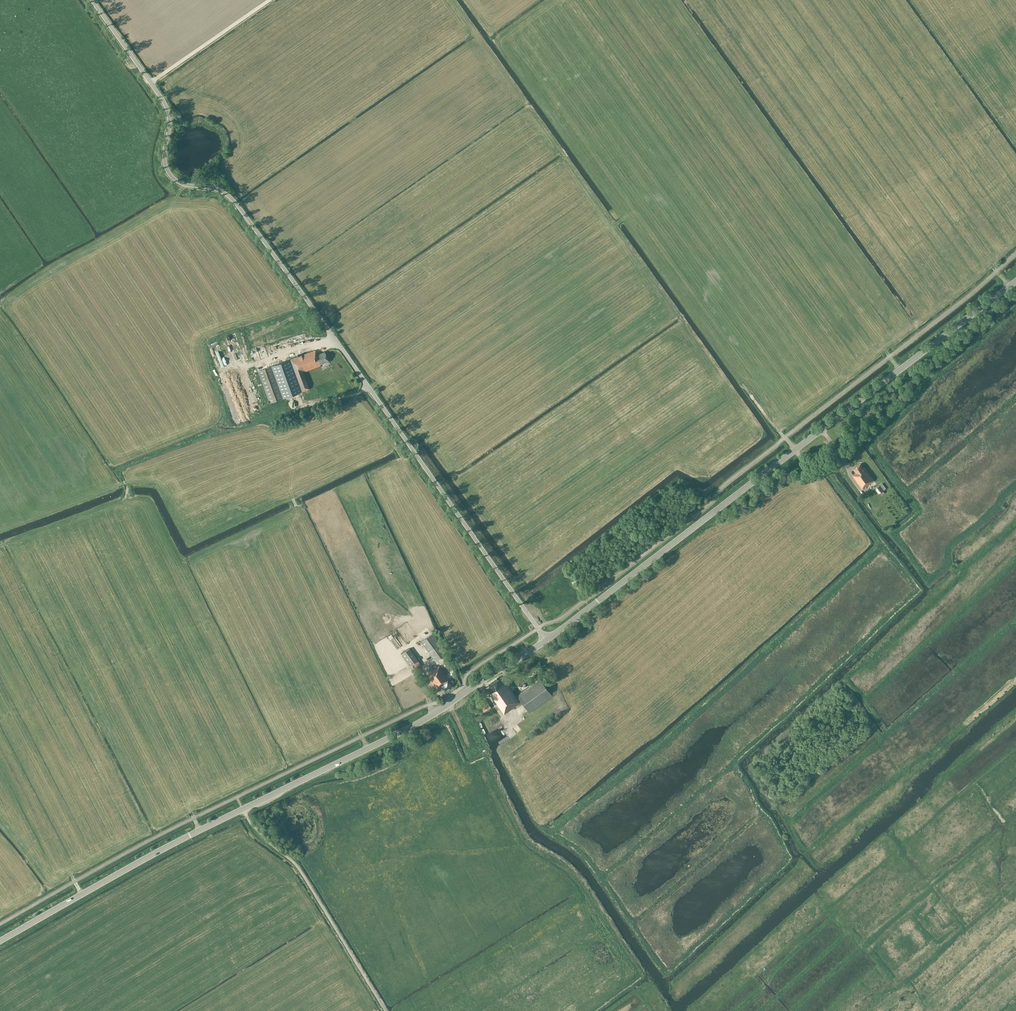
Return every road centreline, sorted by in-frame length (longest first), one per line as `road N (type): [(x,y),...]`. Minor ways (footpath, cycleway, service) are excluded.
road 1 (unclassified): [(92,0),(166,107),(169,174),(237,204),(538,628)]
road 2 (secondary): [(0,941),(162,850),(410,727),(547,640)]
road 3 (secondary): [(547,640),(1015,281)]

